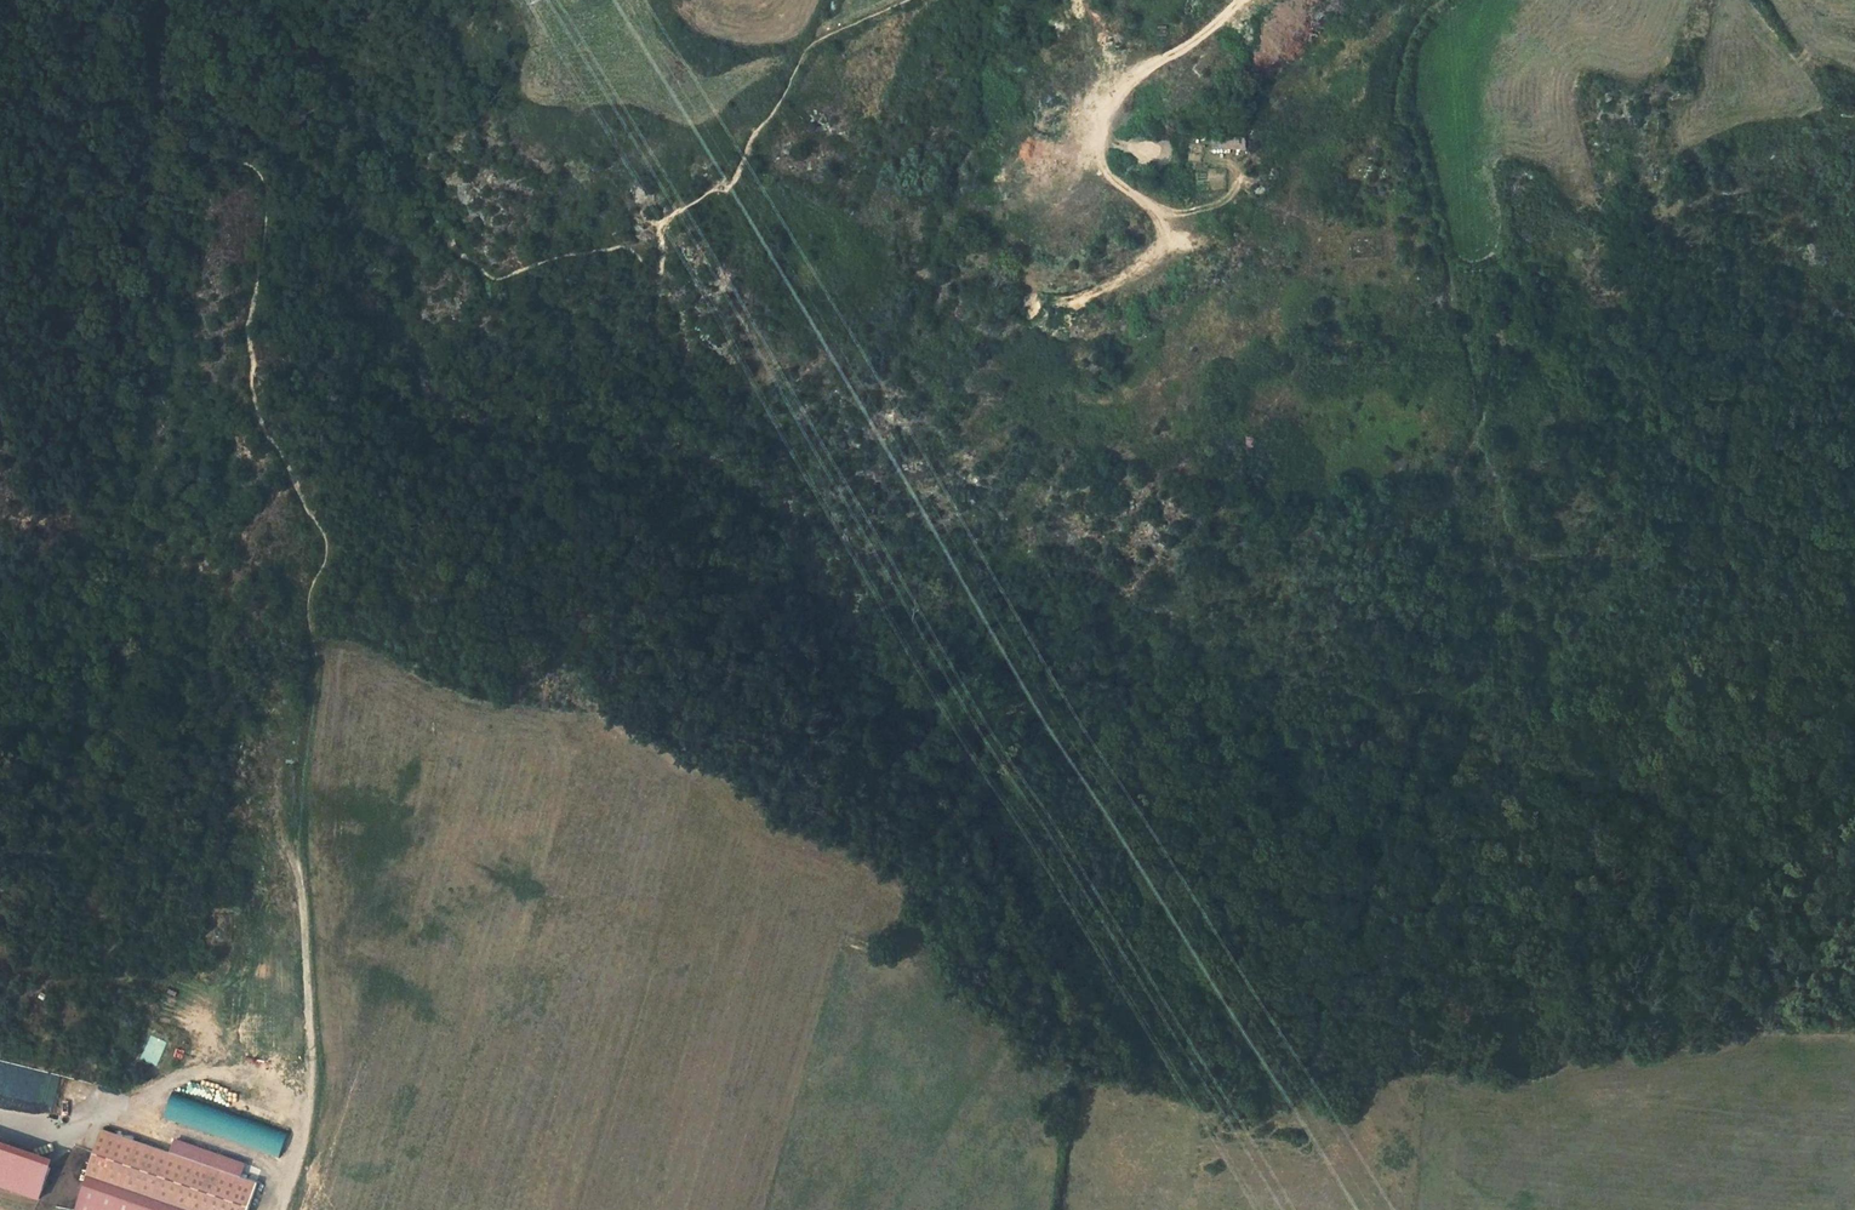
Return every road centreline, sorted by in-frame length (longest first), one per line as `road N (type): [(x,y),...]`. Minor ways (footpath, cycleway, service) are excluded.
road 1 (unclassified): [(285,1209),(302,1164),(313,1075),(304,852)]
road 2 (track): [(1089,141),(1105,105),(1215,28),(1238,0)]

